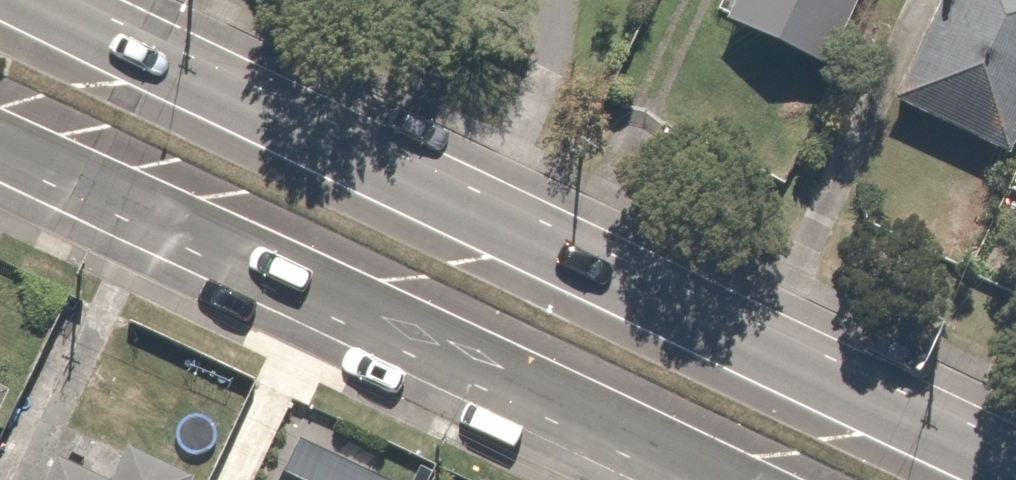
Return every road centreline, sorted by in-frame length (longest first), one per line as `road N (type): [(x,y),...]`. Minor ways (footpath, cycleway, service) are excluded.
road 1 (secondary): [(25,0),(1015,470)]
road 2 (secondary): [(724,479),(0,143)]

